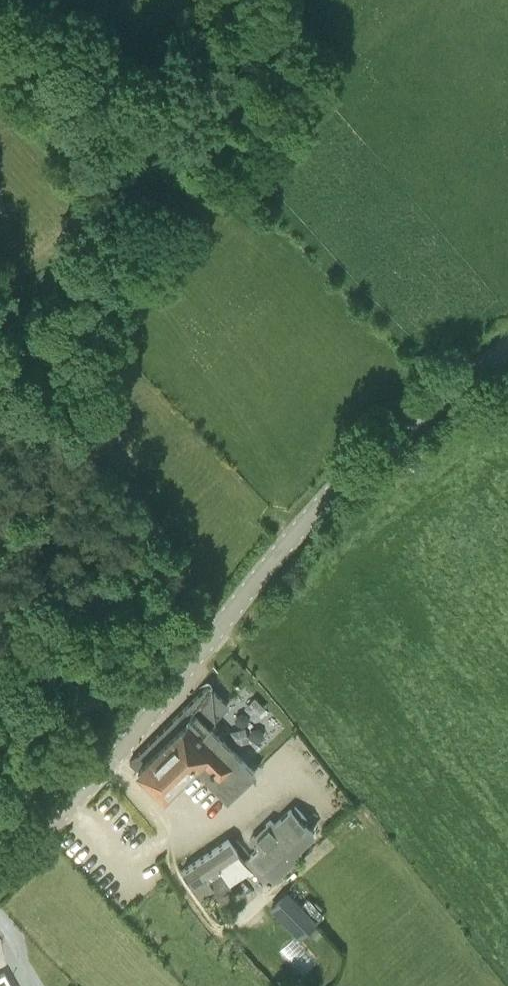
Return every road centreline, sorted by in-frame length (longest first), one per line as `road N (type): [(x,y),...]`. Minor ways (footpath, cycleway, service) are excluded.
road 1 (unclassified): [(0,865),(111,763),(332,492),(507,348)]
road 2 (track): [(0,493),(38,399),(41,366),(26,305)]

